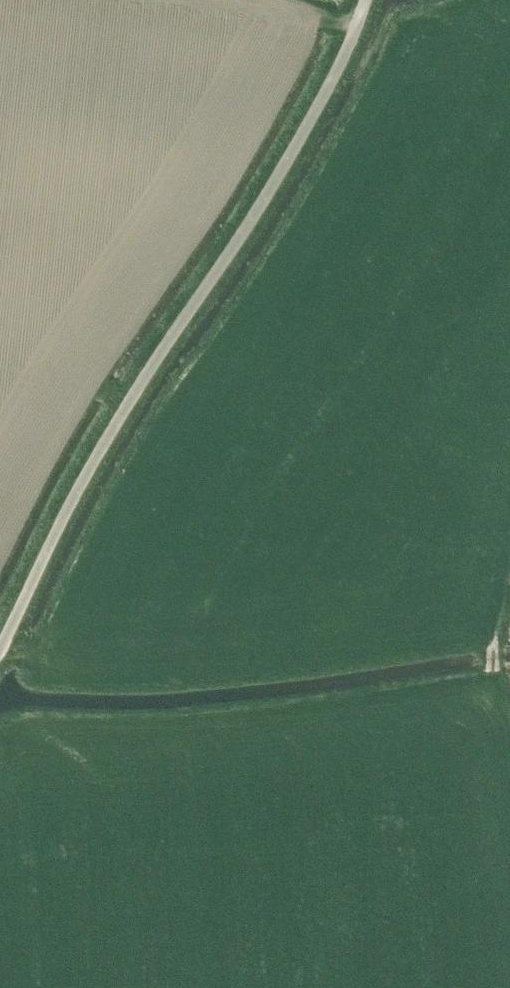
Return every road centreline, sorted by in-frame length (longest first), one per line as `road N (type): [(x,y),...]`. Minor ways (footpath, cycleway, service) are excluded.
road 1 (unclassified): [(0,649),(80,483),(283,166),(365,0)]

